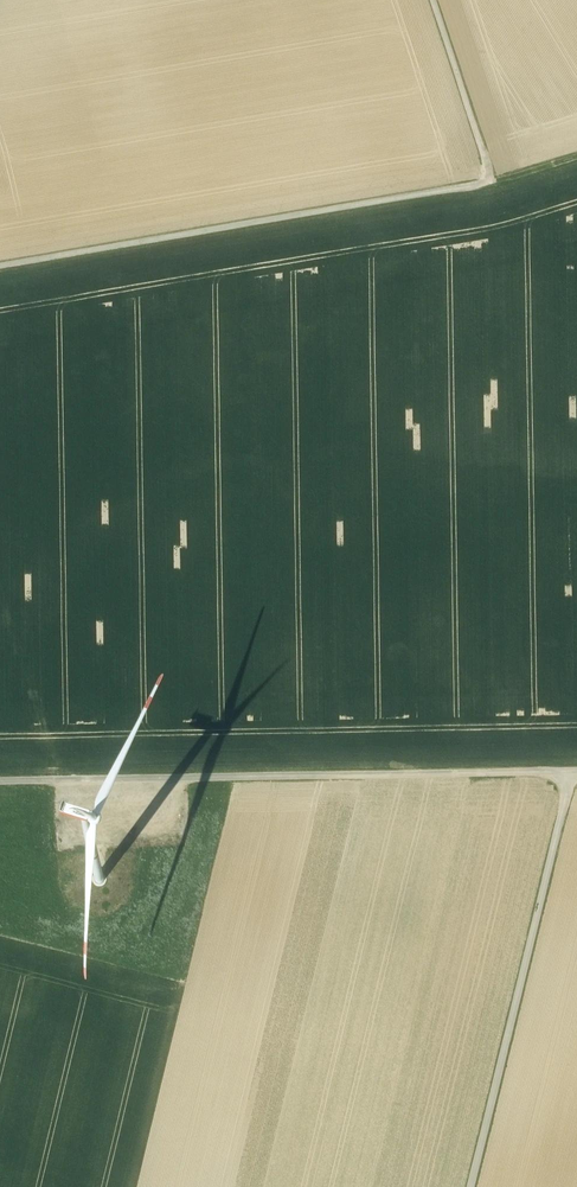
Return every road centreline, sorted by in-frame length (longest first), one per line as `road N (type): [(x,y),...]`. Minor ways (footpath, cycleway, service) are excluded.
road 1 (track): [(432,0),(492,182),(0,267)]
road 2 (unclassified): [(576,770),(0,782)]
road 3 (track): [(572,770),(471,1186)]

